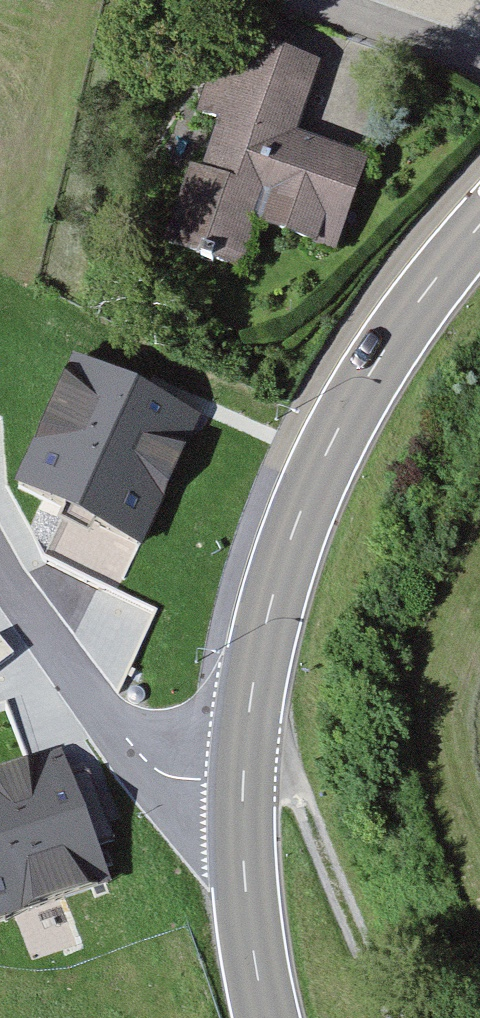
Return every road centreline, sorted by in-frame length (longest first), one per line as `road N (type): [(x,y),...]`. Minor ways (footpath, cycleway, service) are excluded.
road 1 (tertiary): [(242,781),(272,596),(335,430),(421,297),(479,228)]
road 2 (track): [(397,1017),(251,700)]
road 3 (residential): [(242,781),(163,774),(131,746),(0,575)]
road 4 (tertiary): [(266,1017),(246,918),(242,781)]
road 5 (residential): [(479,62),(303,0)]

